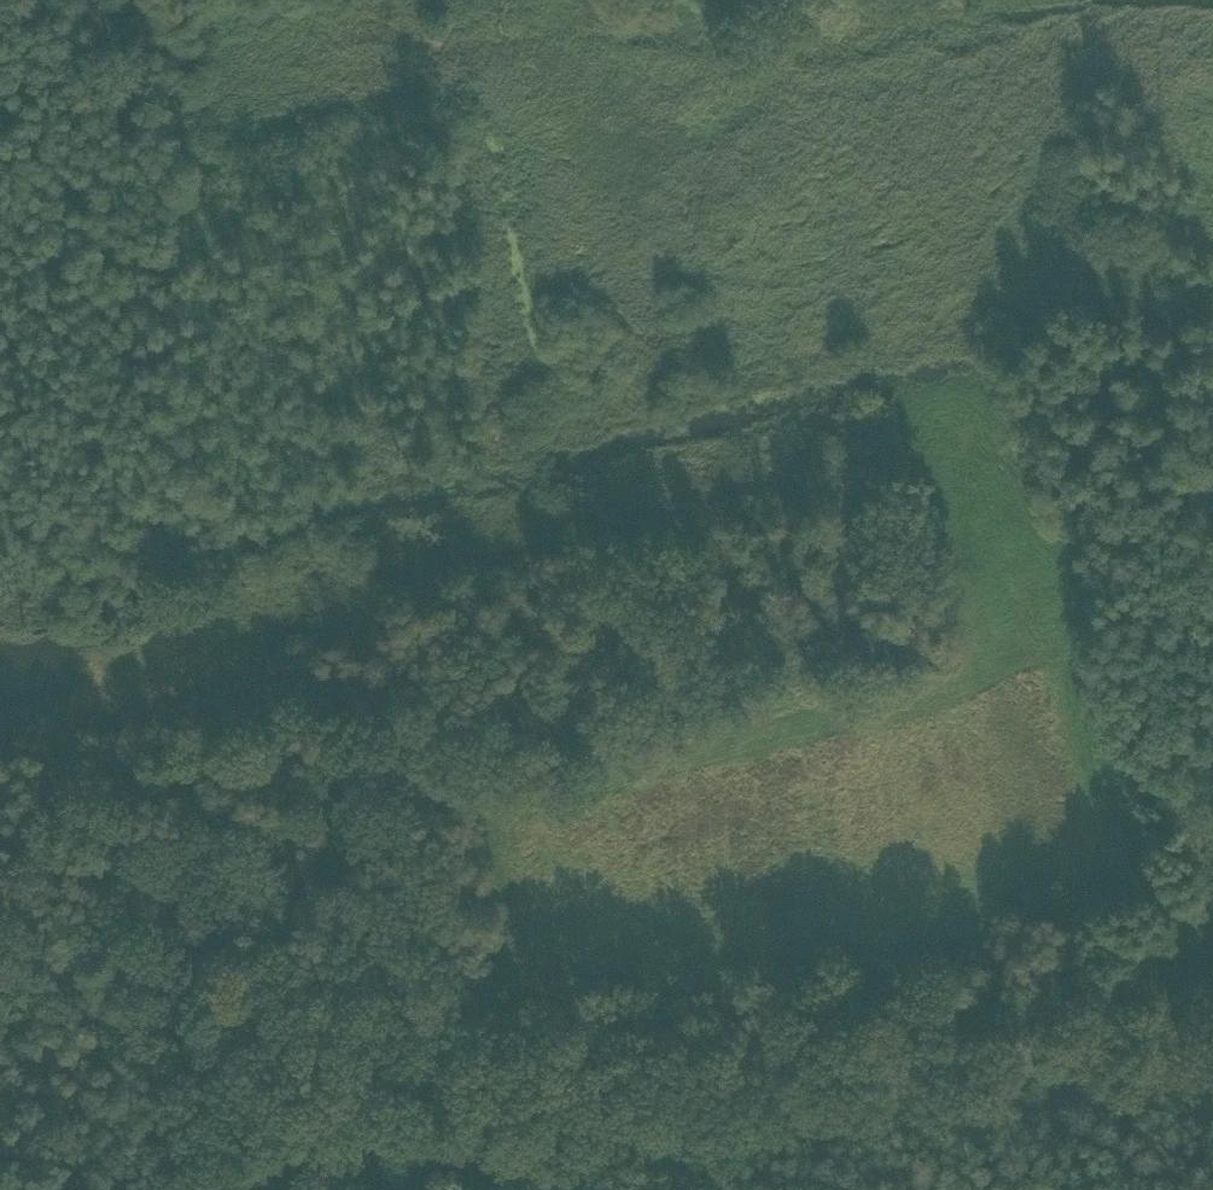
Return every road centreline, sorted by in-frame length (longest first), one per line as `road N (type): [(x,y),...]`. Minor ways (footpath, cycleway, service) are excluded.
road 1 (track): [(138,1189),(139,1152),(184,1082),(231,1049),(162,1030),(65,970),(18,989),(0,977)]
road 2 (track): [(231,1049),(503,1031),(534,986)]

